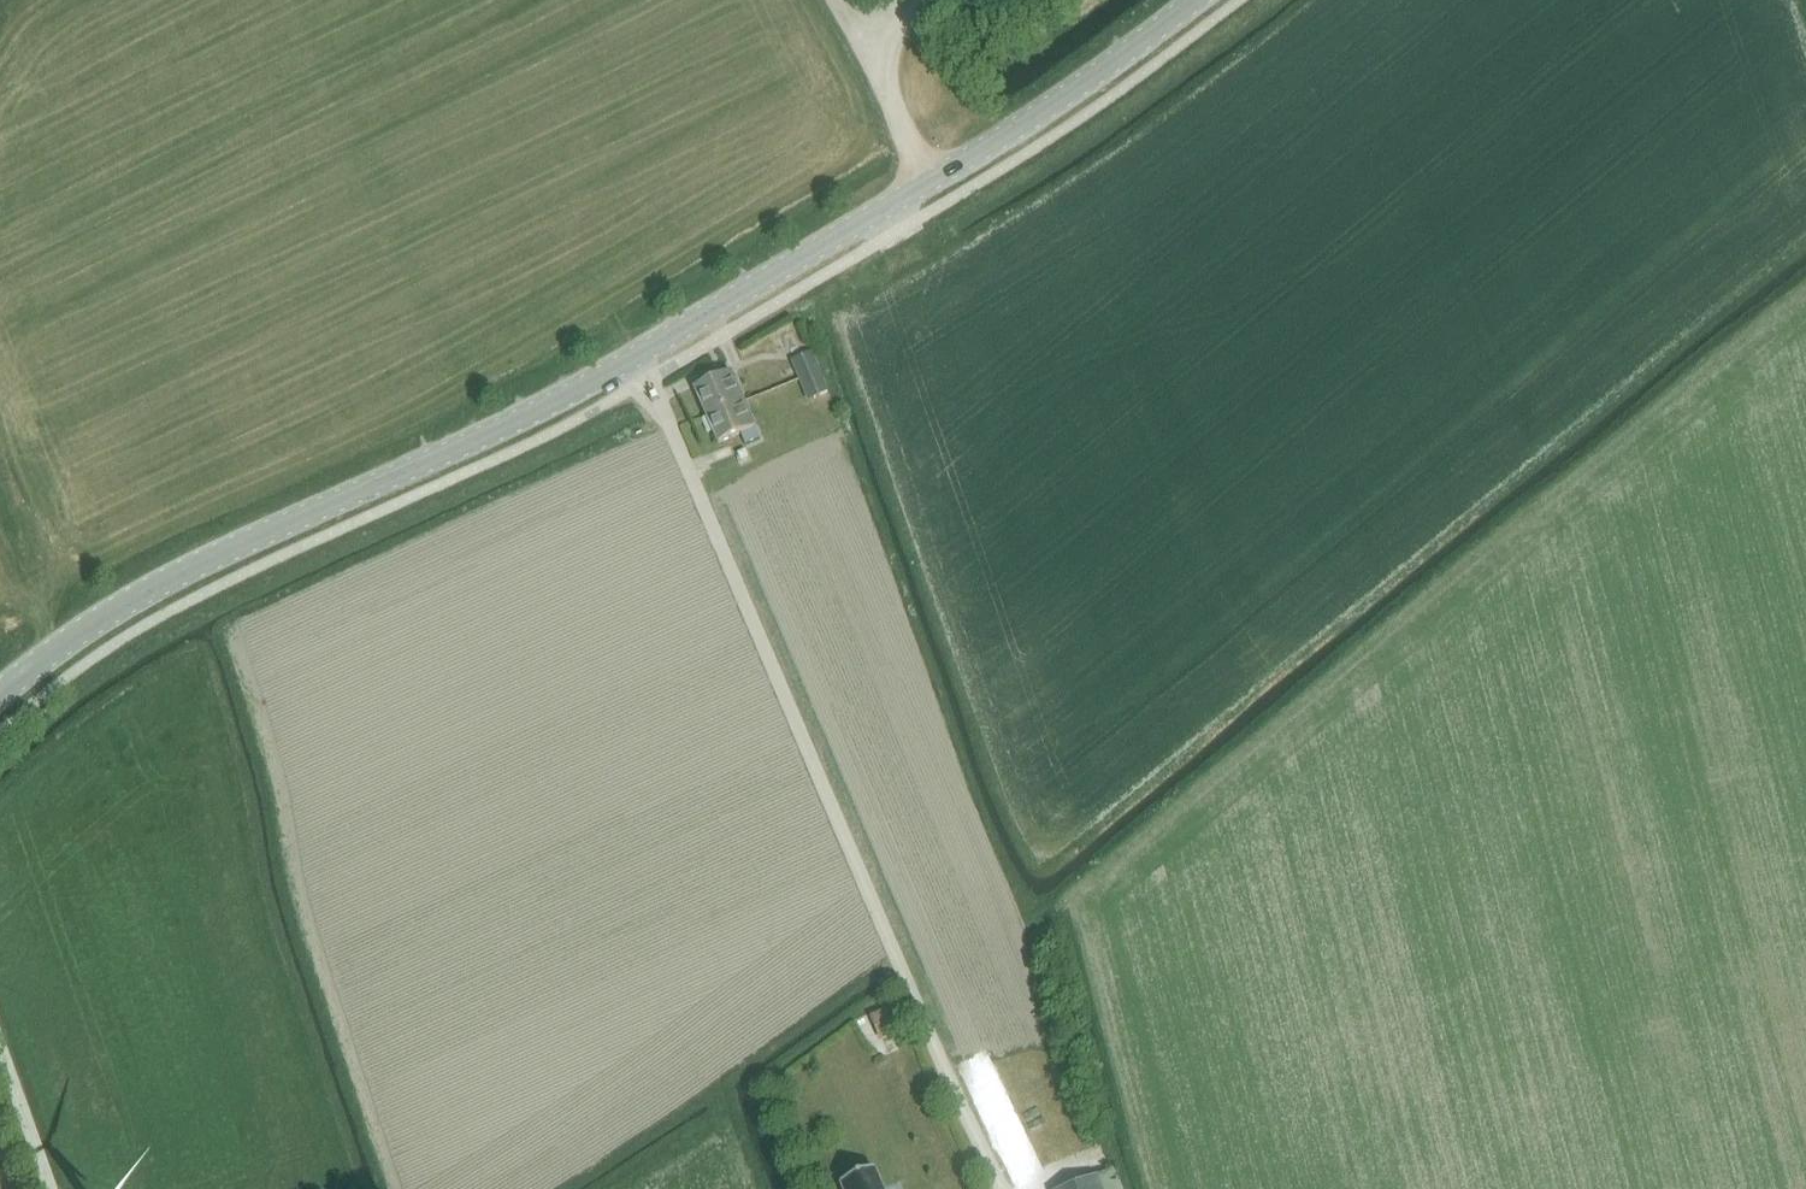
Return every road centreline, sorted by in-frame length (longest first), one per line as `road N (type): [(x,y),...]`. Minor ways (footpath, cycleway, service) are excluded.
road 1 (tertiary): [(0,694),(185,569),(473,443),(972,160),(1198,0)]
road 2 (track): [(830,0),(931,183)]

